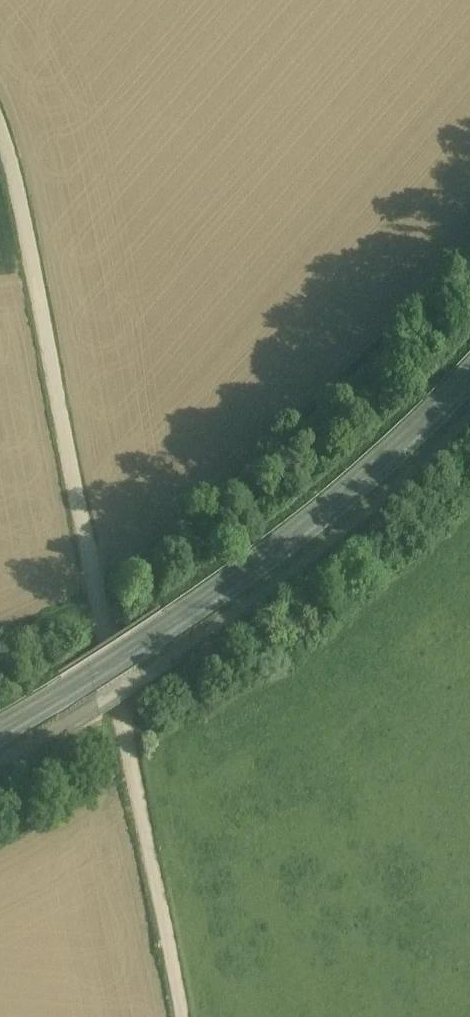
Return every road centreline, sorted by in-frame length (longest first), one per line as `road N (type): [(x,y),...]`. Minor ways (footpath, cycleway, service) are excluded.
road 1 (unclassified): [(0,126),(184,1016)]
road 2 (secondary): [(469,384),(387,464),(245,578),(91,683),(0,733)]

